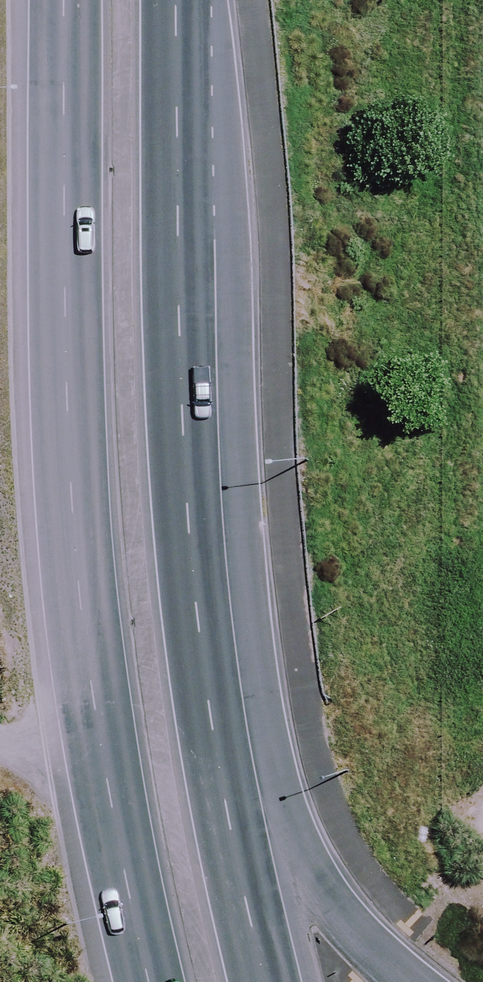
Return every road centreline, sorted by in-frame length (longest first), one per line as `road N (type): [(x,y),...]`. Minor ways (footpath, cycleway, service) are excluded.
road 1 (secondary): [(179,0),(185,478),(234,842),(267,981)]
road 2 (secondary): [(146,981),(88,673),(62,389),(62,0)]

